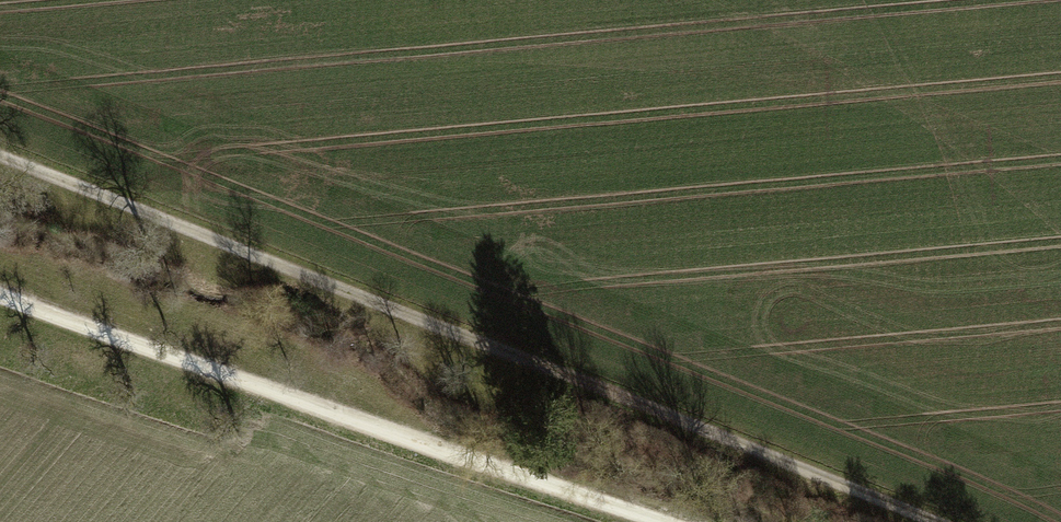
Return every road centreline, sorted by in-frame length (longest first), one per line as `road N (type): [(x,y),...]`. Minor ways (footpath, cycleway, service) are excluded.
road 1 (track): [(943,521),(0,153)]
road 2 (track): [(0,290),(659,521)]

